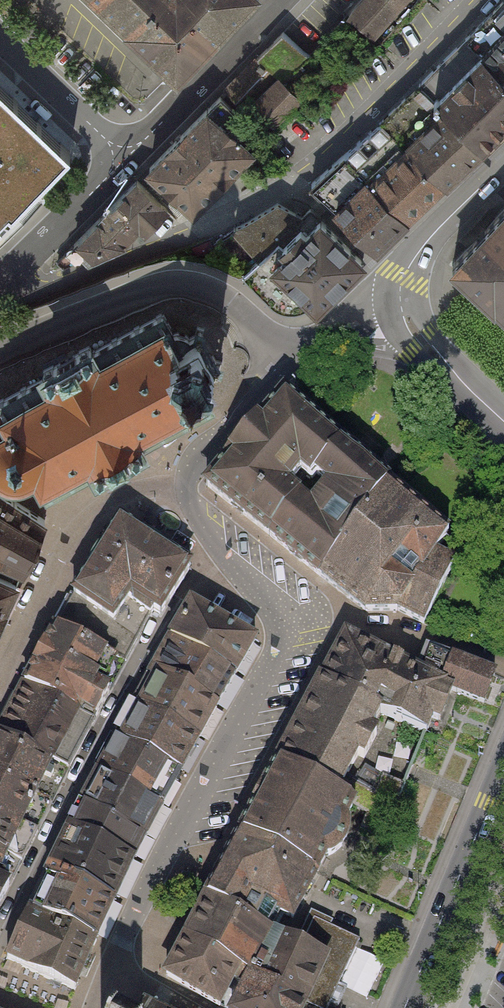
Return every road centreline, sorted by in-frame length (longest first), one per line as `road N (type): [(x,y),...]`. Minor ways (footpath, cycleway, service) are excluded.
road 1 (residential): [(108,972),(279,650),(278,623),(215,547),(189,501),(187,478),(281,359)]
road 2 (residential): [(0,305),(156,250),(297,179),(471,0)]
road 3 (unclassified): [(0,358),(167,288),(208,294),(281,359)]
road 4 (secondary): [(403,1007),(503,772)]
road 5 (unclassified): [(284,0),(132,155)]
road 6 (residential): [(132,155),(0,289)]
road 7 (residential): [(0,33),(132,155)]
road 8 (secondary): [(503,161),(424,243),(403,277),(400,301)]
road 9 (secondary): [(400,301),(409,328),(503,420)]
road 10 (residential): [(281,359),(400,301)]

